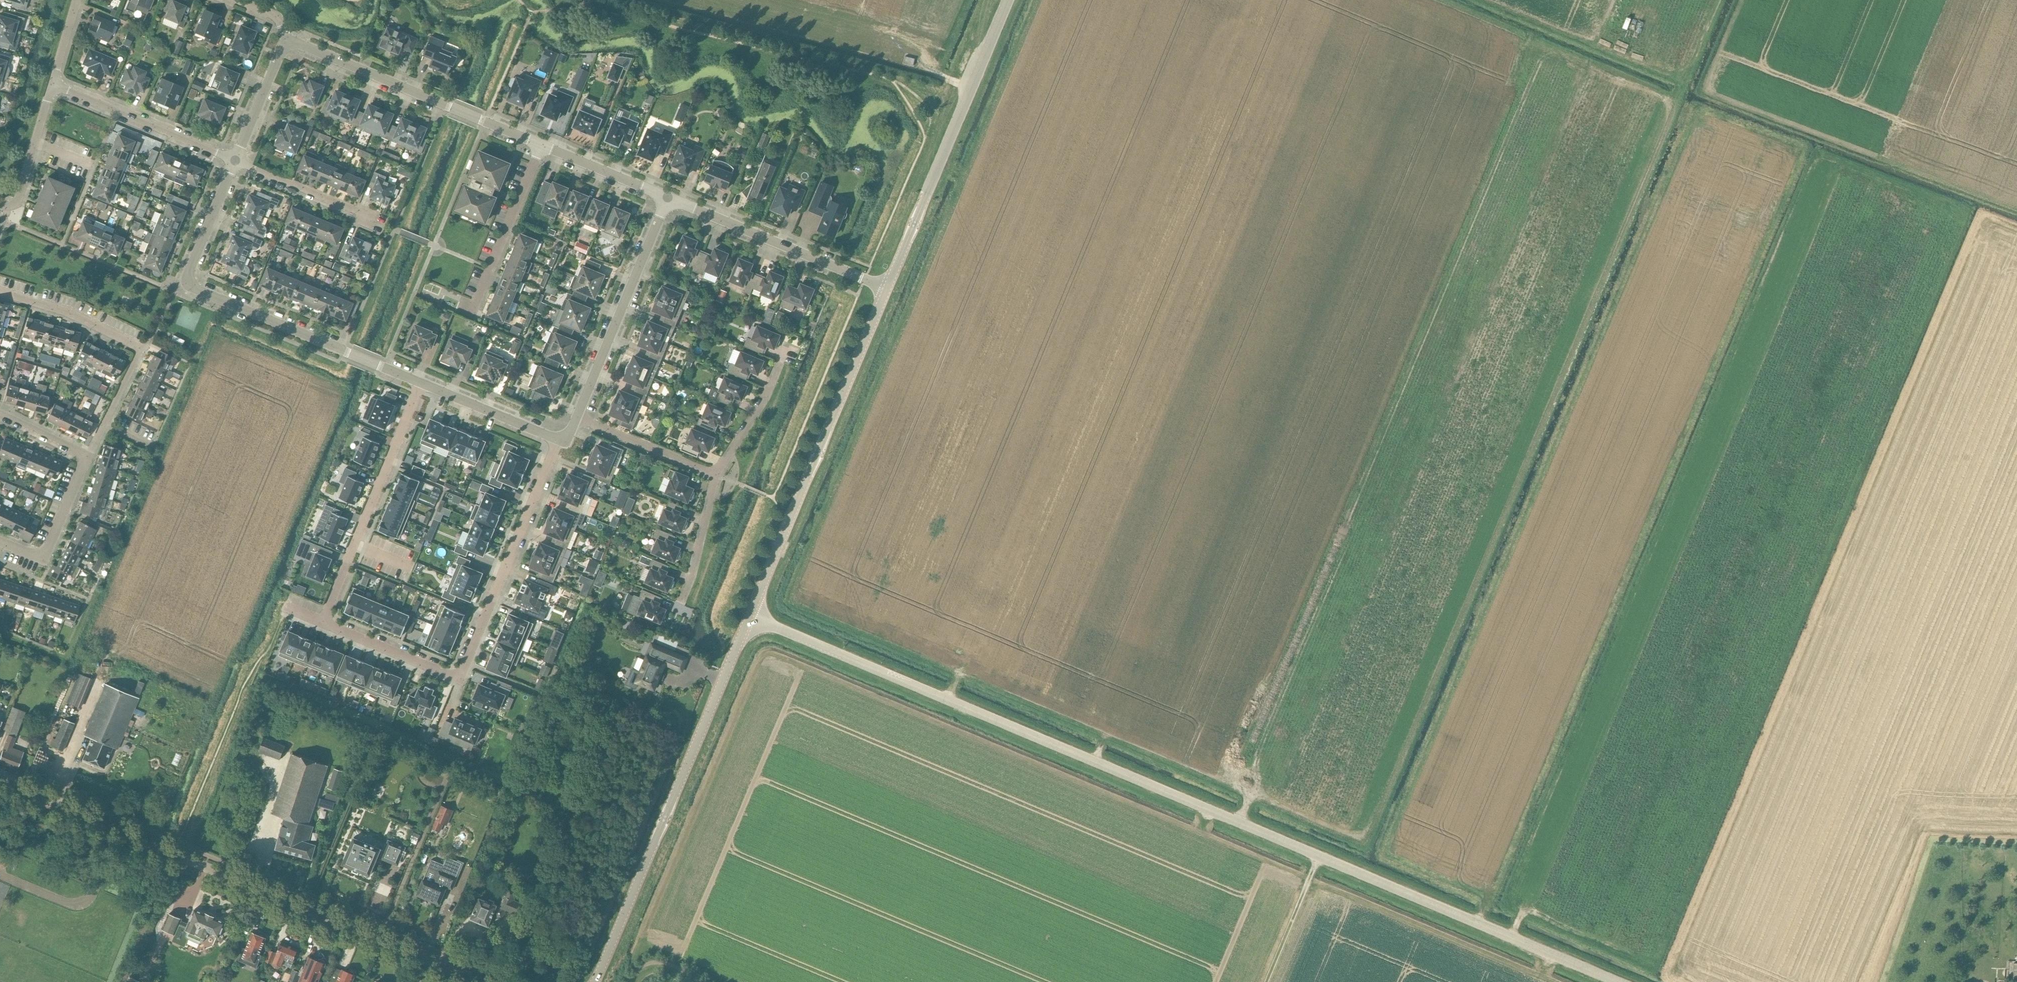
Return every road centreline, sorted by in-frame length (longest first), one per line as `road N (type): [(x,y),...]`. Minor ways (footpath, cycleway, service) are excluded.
road 1 (unclassified): [(1616,981),(749,616)]
road 2 (tertiary): [(0,780),(482,981)]
road 3 (residential): [(322,622),(459,679),(558,439)]
road 4 (tertiary): [(595,981),(749,616)]
road 5 (tertiary): [(749,616),(887,288)]
road 6 (tertiary): [(887,288),(1008,0)]
road 7 (residential): [(87,457),(143,350),(76,316),(0,292)]
road 8 (residential): [(421,383),(322,622)]
road 9 (unclassified): [(421,383),(191,287)]
road 10 (unclassified): [(577,417),(668,197)]
road 11 (unclassified): [(887,288),(668,197)]
road 12 (track): [(1874,981),(1926,837),(2009,837)]
road 13 (residential): [(235,160),(53,84)]
road 14 (residential): [(474,310),(541,145)]
road 15 (residential): [(452,107),(289,43)]
road 16 (residential): [(0,542),(41,559),(87,457)]
road 17 (residential): [(718,475),(673,623)]
road 18 (residential): [(577,417),(718,475)]
road 19 (residential): [(374,221),(235,160)]
road 20 (unclassified): [(558,439),(421,383)]
road 21 (residential): [(0,206),(18,200),(53,84)]
road 22 (unclassified): [(668,197),(541,145)]
road 23 (residential): [(191,287),(188,275),(235,160)]
road 24 (track): [(1266,981),(1319,856)]
road 25 (residential): [(235,160),(289,43)]
road 26 (residential): [(779,362),(718,475)]

